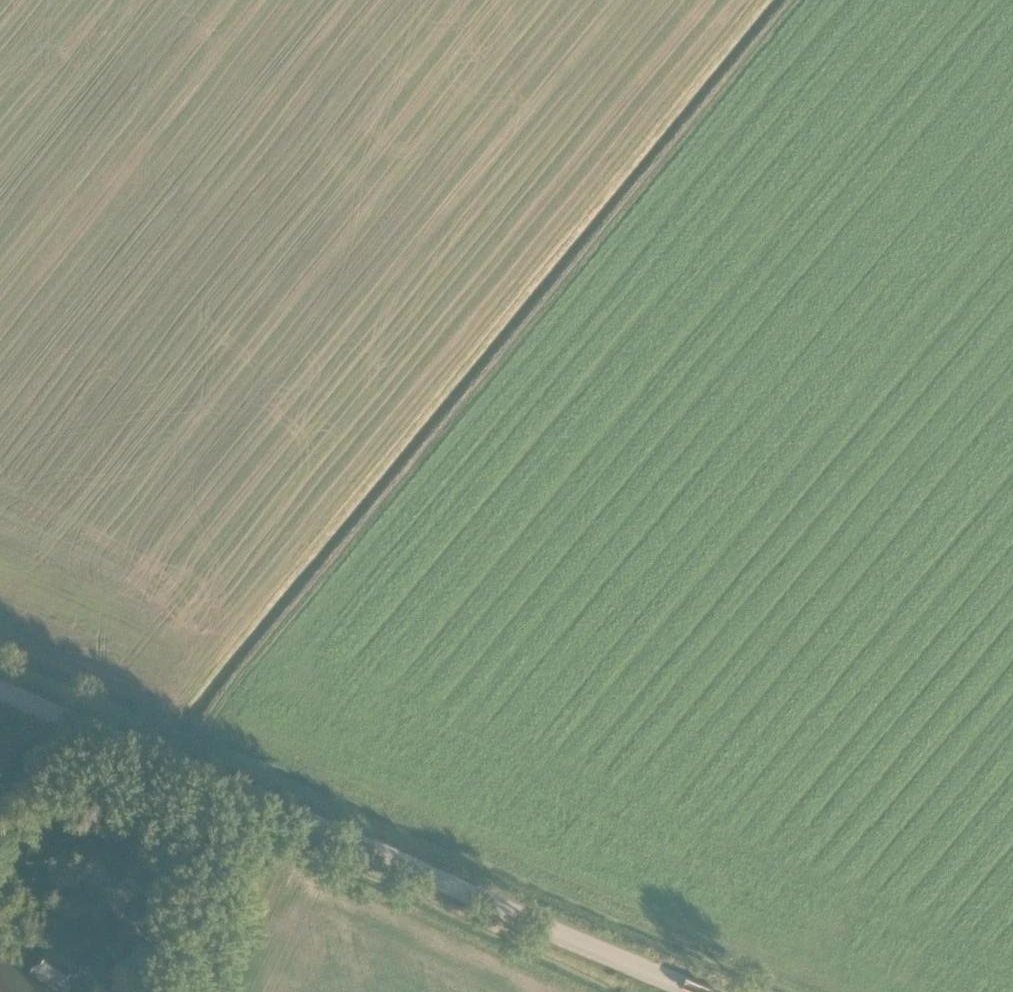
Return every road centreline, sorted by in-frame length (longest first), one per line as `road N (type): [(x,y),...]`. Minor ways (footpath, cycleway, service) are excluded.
road 1 (tertiary): [(696,991),(0,690)]

